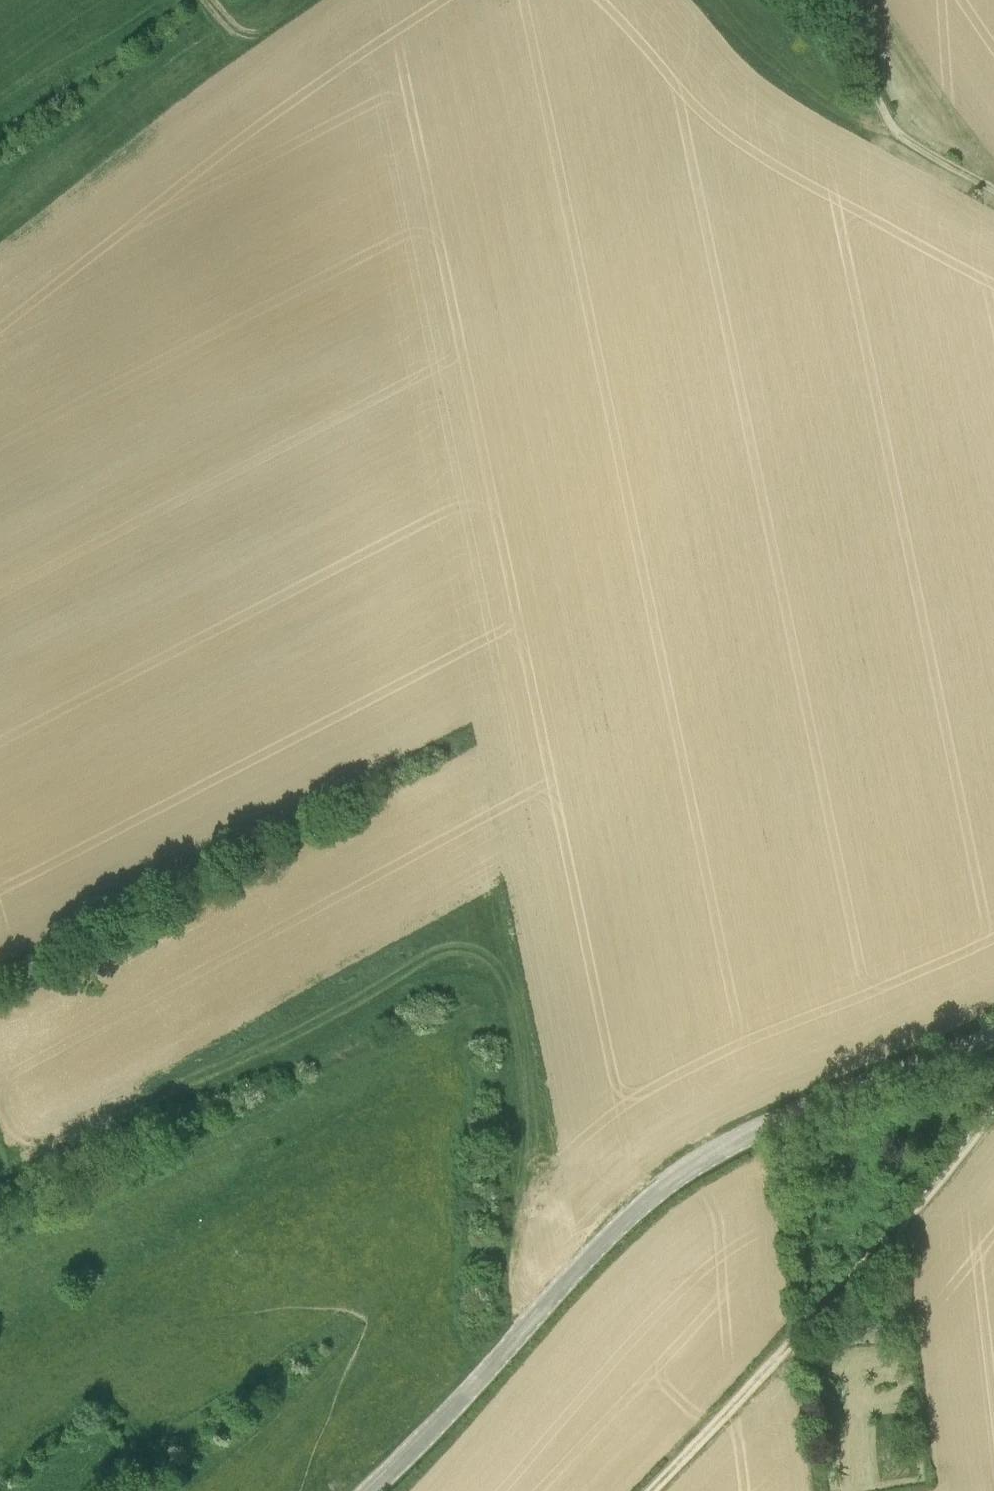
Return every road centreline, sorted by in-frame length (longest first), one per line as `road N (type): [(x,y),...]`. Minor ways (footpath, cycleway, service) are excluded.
road 1 (tertiary): [(366,1490),(665,1180),(766,1121),(993,1032)]
road 2 (track): [(648,1490),(808,1327),(993,1104)]
road 3 (track): [(993,190),(894,129),(813,0)]

